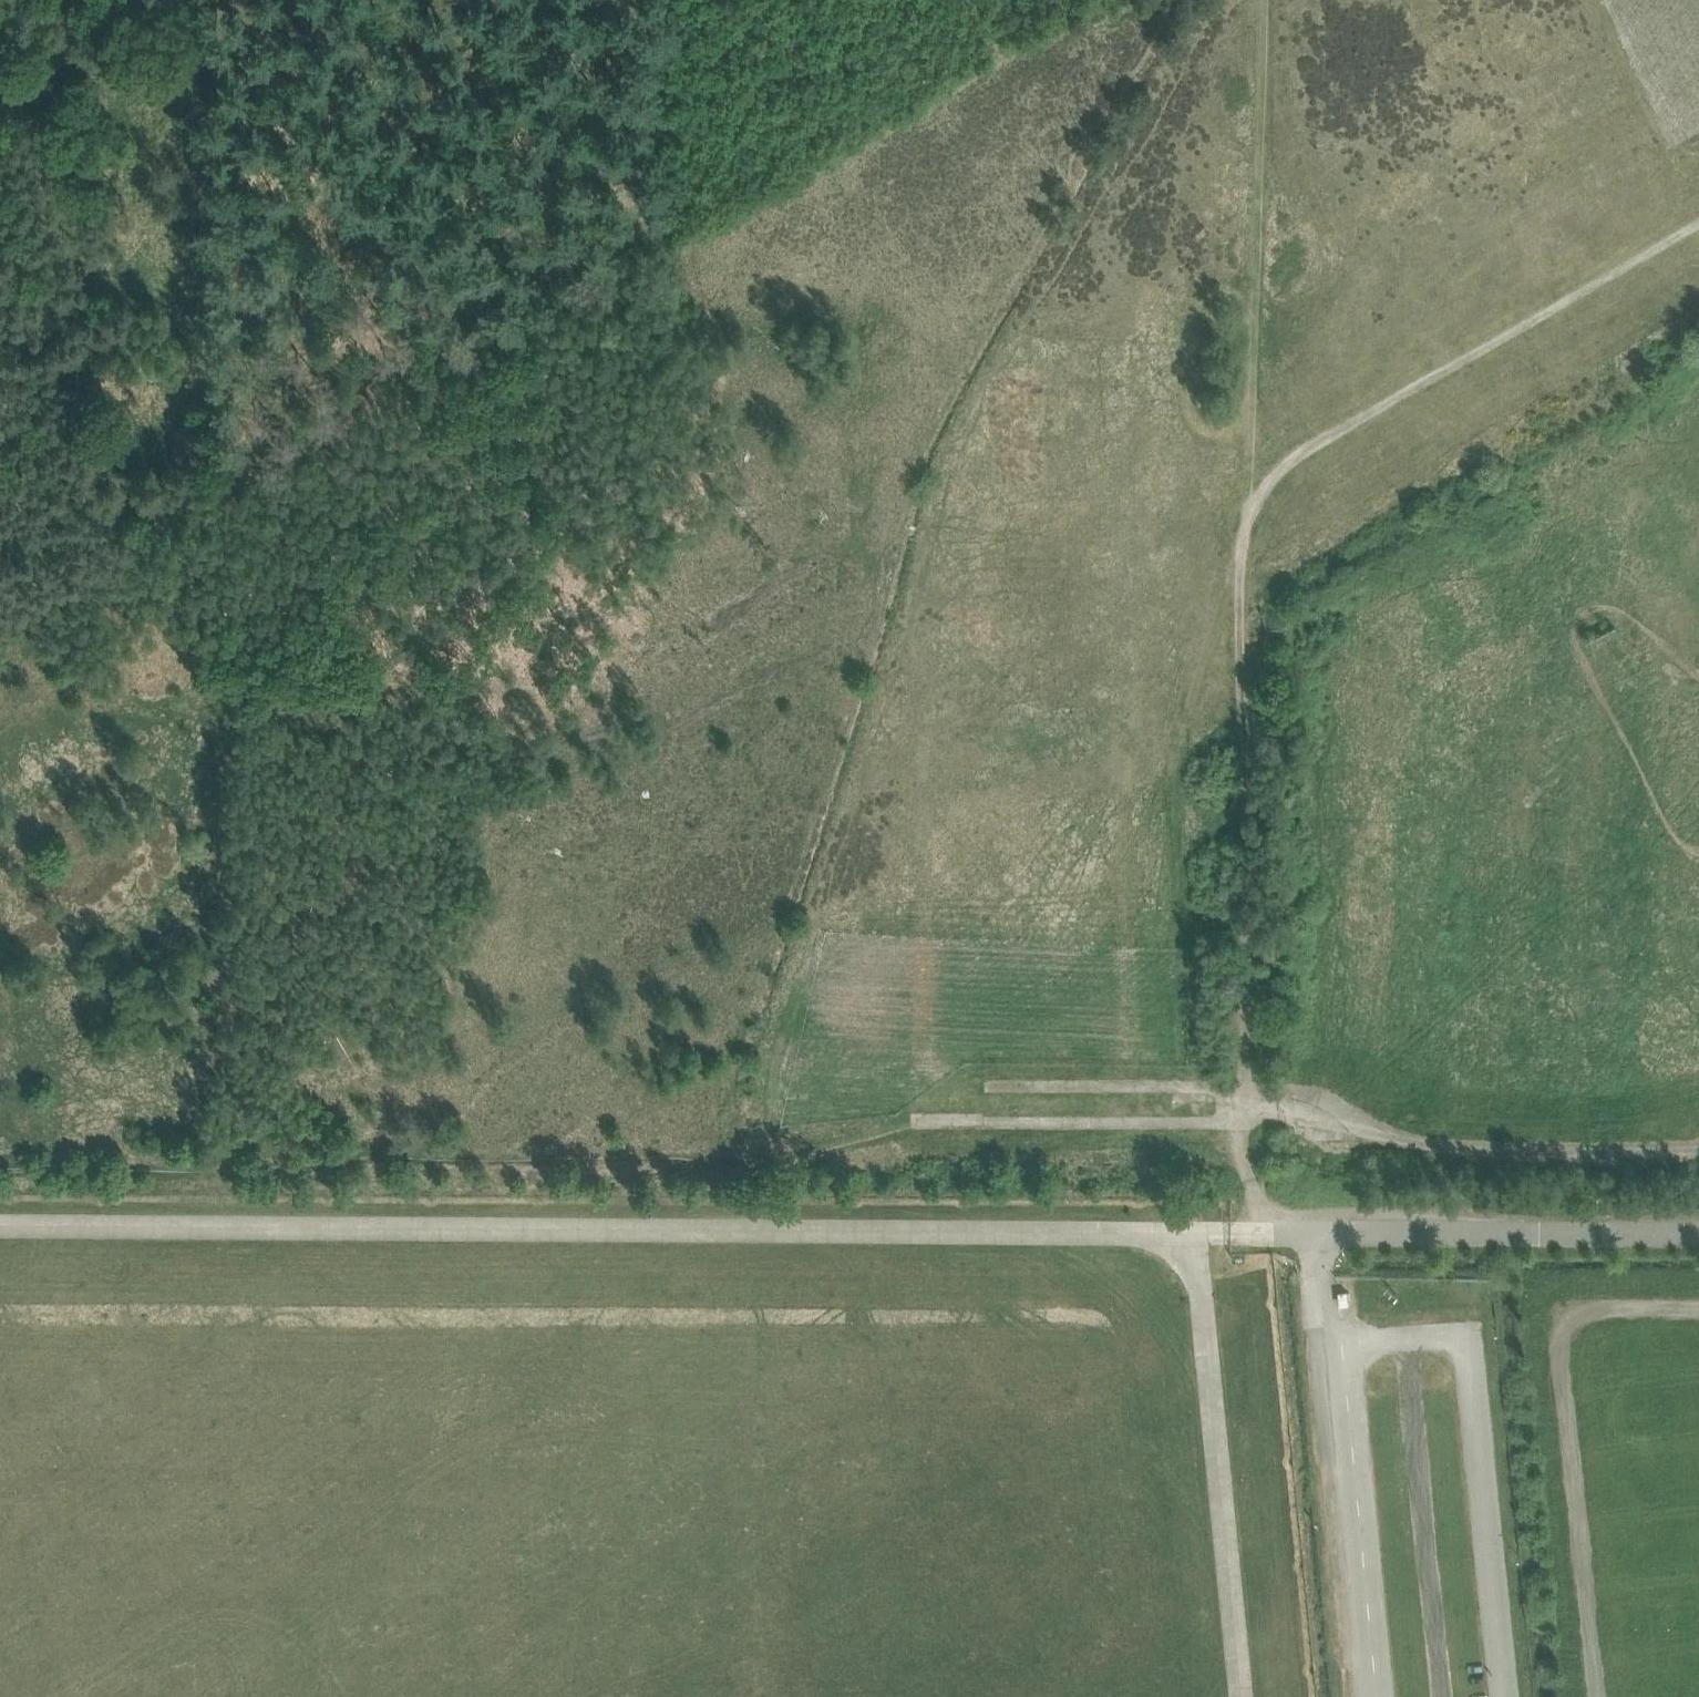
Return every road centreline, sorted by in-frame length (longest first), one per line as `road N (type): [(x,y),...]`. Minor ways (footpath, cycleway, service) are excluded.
road 1 (unclassified): [(1196,1233),(0,1225)]
road 2 (track): [(1254,504),(1243,1122)]
road 3 (track): [(1698,228),(1324,441),(1275,475),(1254,504)]
road 4 (track): [(1260,0),(1254,504)]
road 5 (unclassified): [(1196,1233),(1241,1696)]
road 6 (unclassified): [(1261,1233),(1698,1234)]

